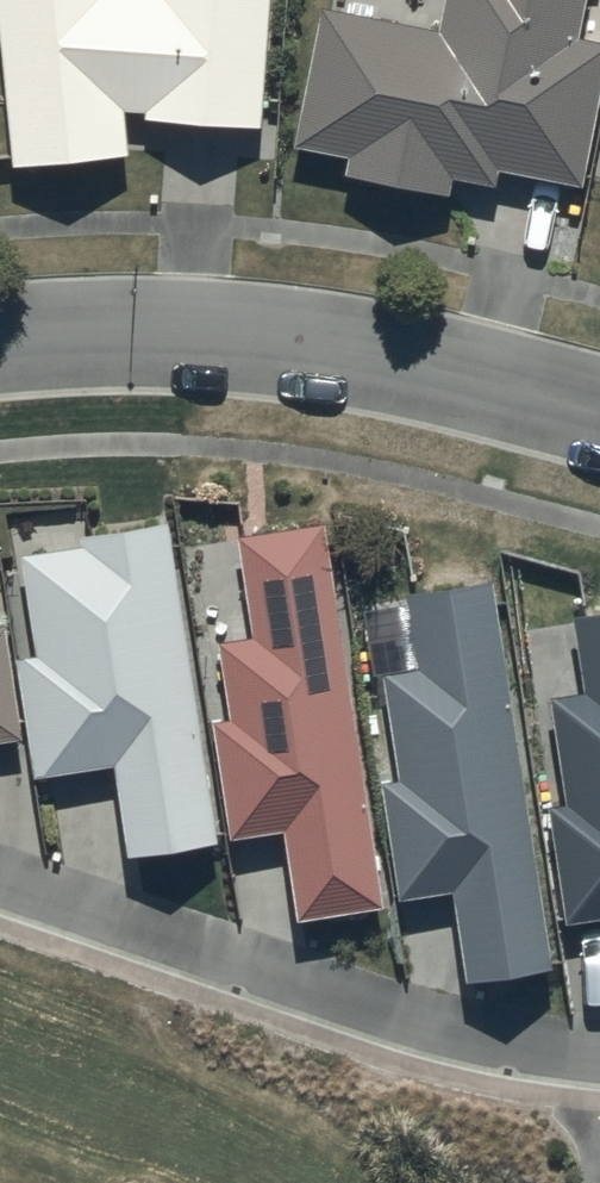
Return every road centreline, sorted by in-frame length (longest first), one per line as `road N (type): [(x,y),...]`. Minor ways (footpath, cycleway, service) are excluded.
road 1 (residential): [(599,1052),(444,1027),(322,993),(0,878)]
road 2 (residential): [(599,410),(350,353),(231,335),(103,328),(0,339)]

